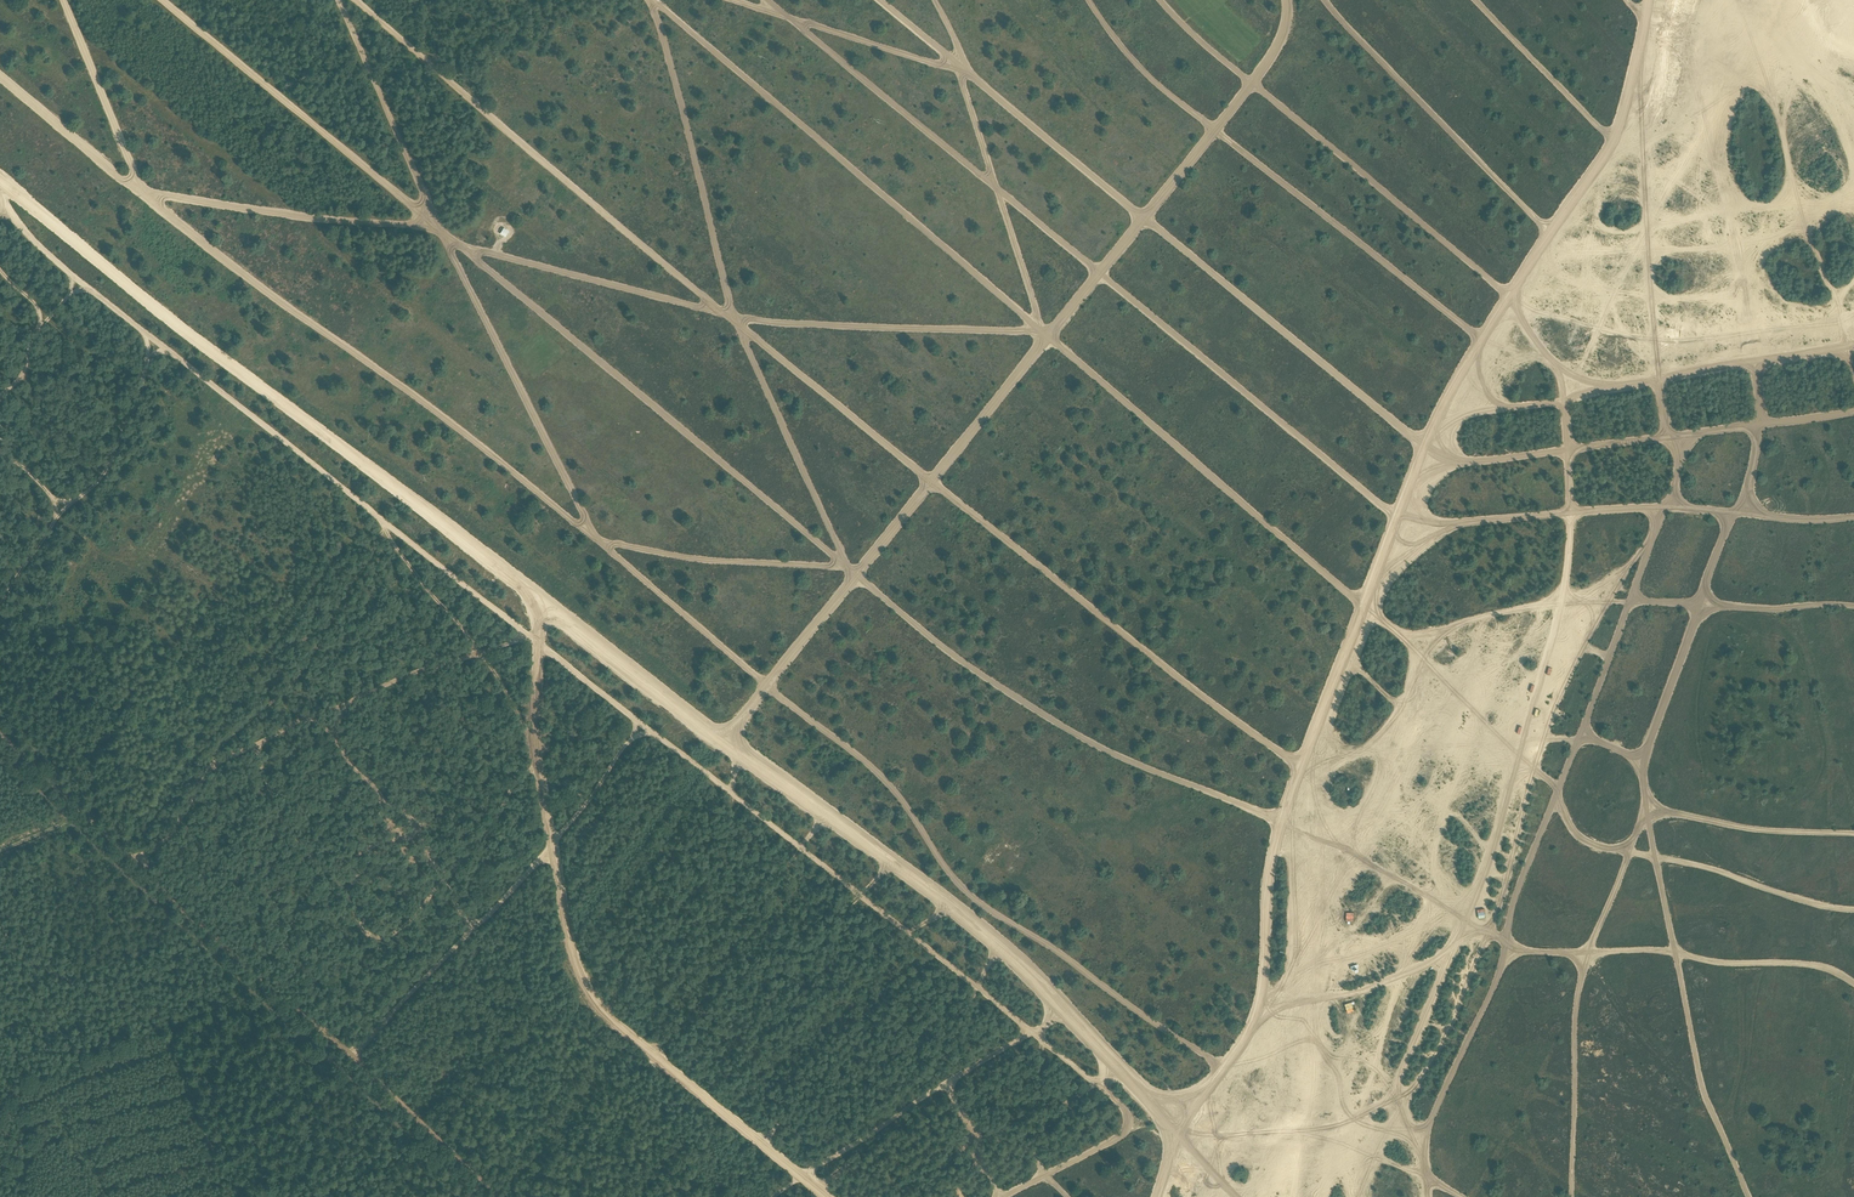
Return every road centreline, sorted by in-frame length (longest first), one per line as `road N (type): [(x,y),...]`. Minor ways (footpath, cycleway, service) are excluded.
road 1 (track): [(827,1196),(605,1021),(573,964),(537,757),(537,626),(524,583),(0,183)]
road 2 (track): [(881,0),(1423,447),(1464,464),(1853,412)]
road 3 (unclassified): [(480,1196),(0,765)]

